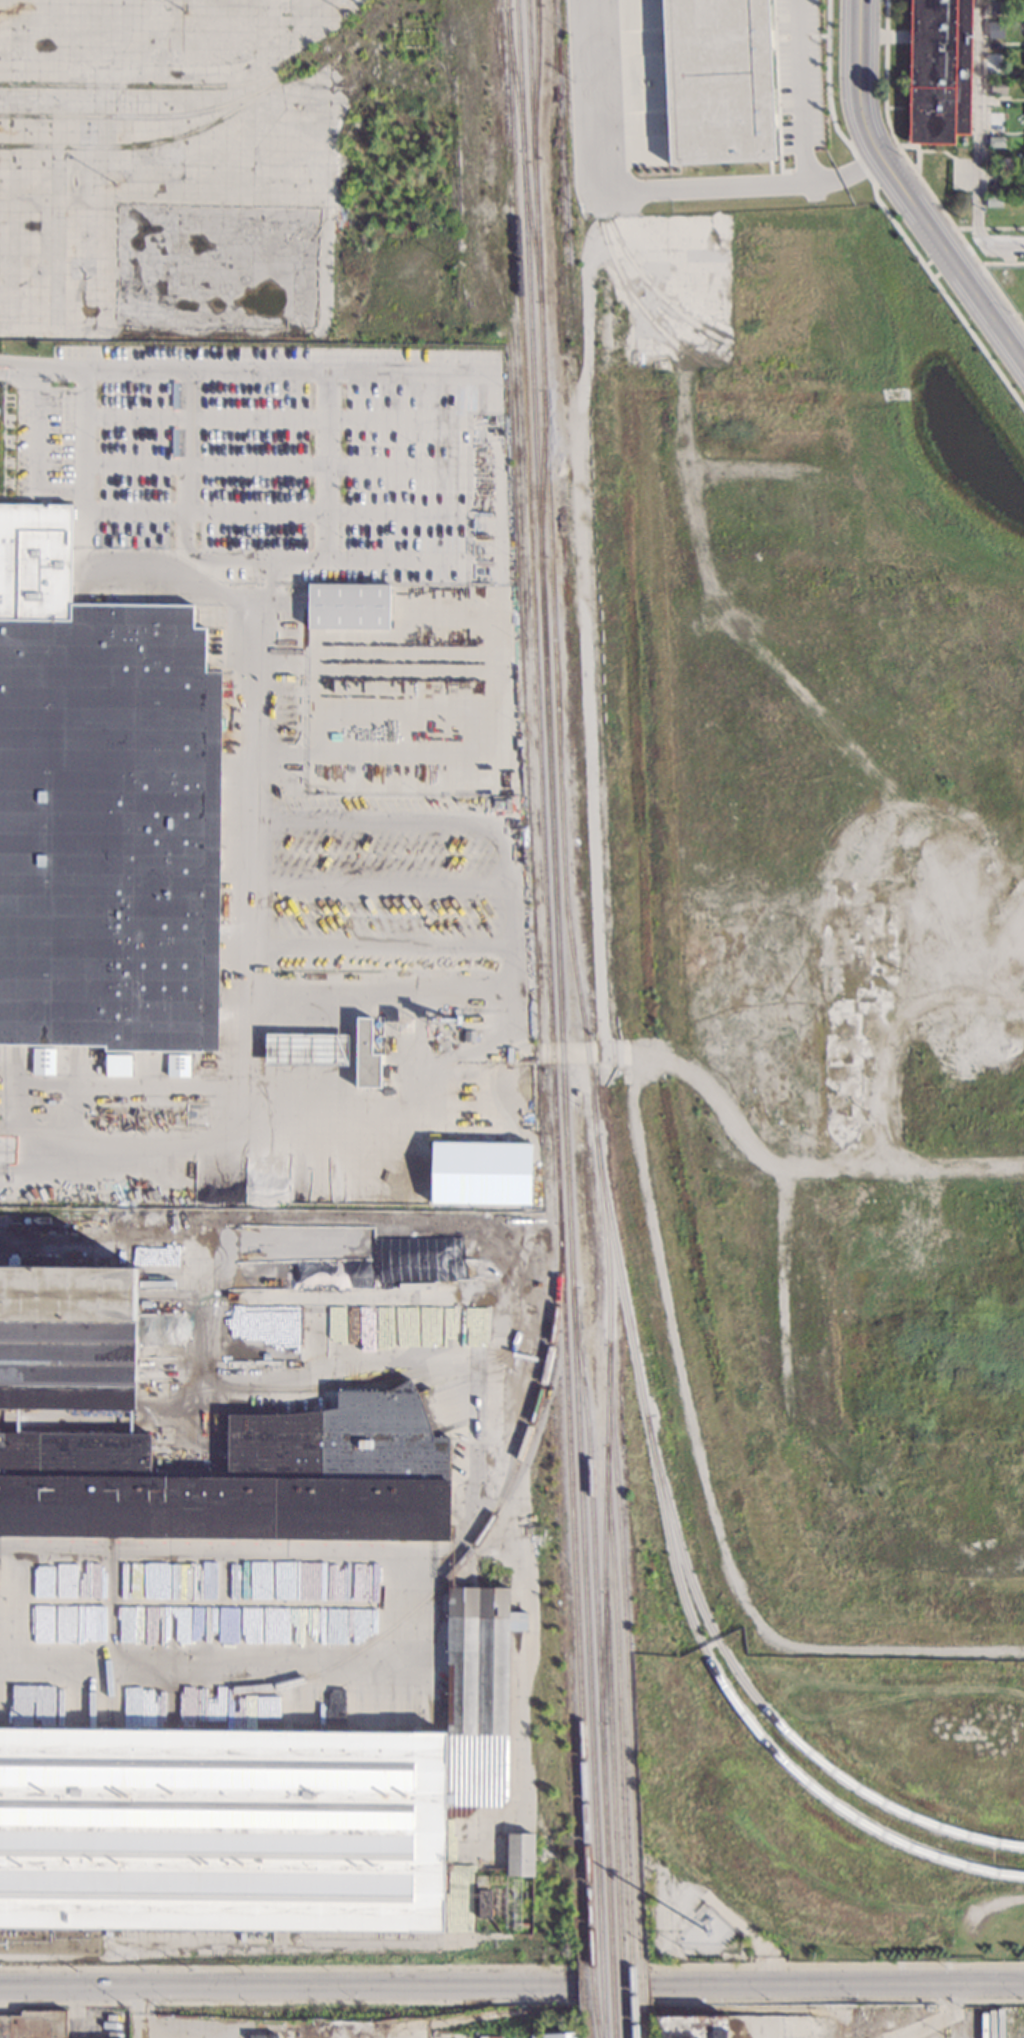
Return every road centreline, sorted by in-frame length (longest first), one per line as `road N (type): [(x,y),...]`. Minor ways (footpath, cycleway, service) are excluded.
road 1 (residential): [(576,1987),(0,1992)]
road 2 (residential): [(1023,1983),(653,1987)]
road 3 (secondary): [(1023,365),(873,147)]
road 4 (secondary): [(873,147),(858,95),(859,0)]

